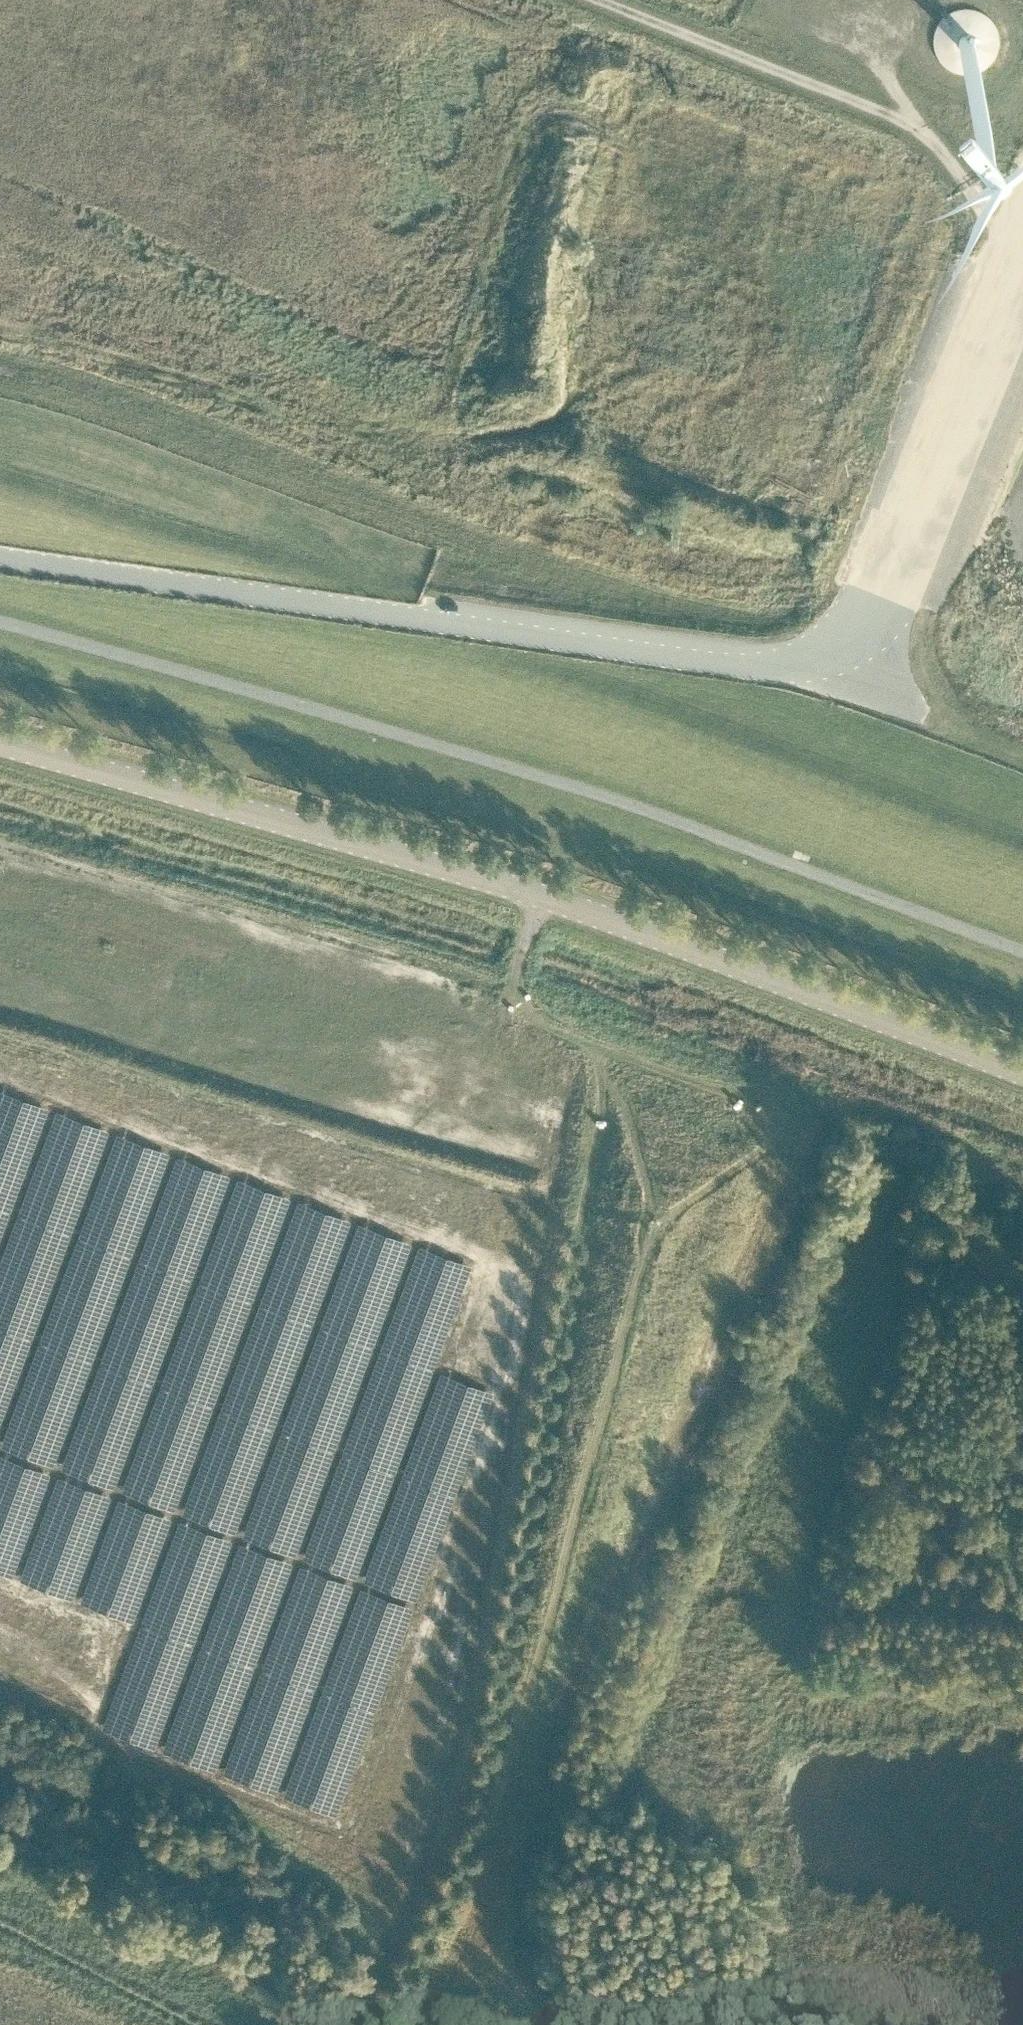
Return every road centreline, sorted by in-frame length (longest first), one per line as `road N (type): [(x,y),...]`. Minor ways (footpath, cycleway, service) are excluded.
road 1 (tertiary): [(1022,1070),(479,877),(0,740)]

